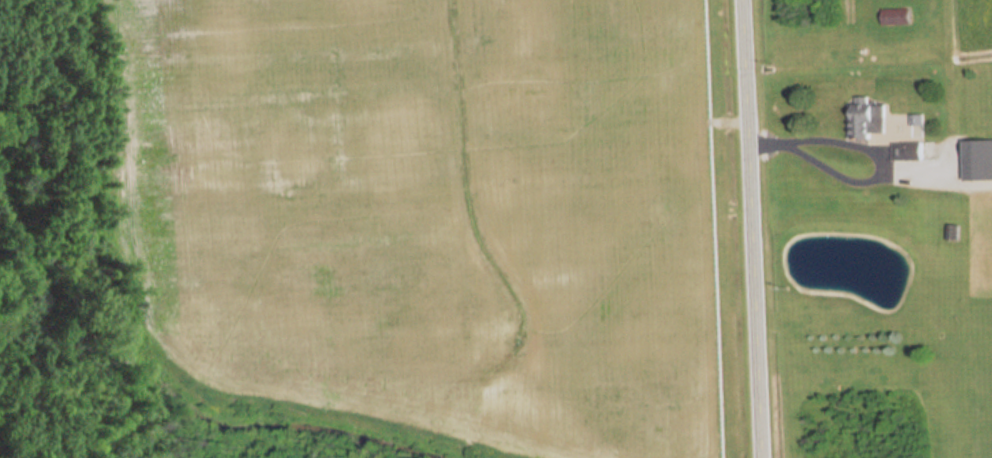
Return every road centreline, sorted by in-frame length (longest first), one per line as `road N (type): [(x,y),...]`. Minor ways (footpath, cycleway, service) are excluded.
road 1 (tertiary): [(737,0),(760,457)]

